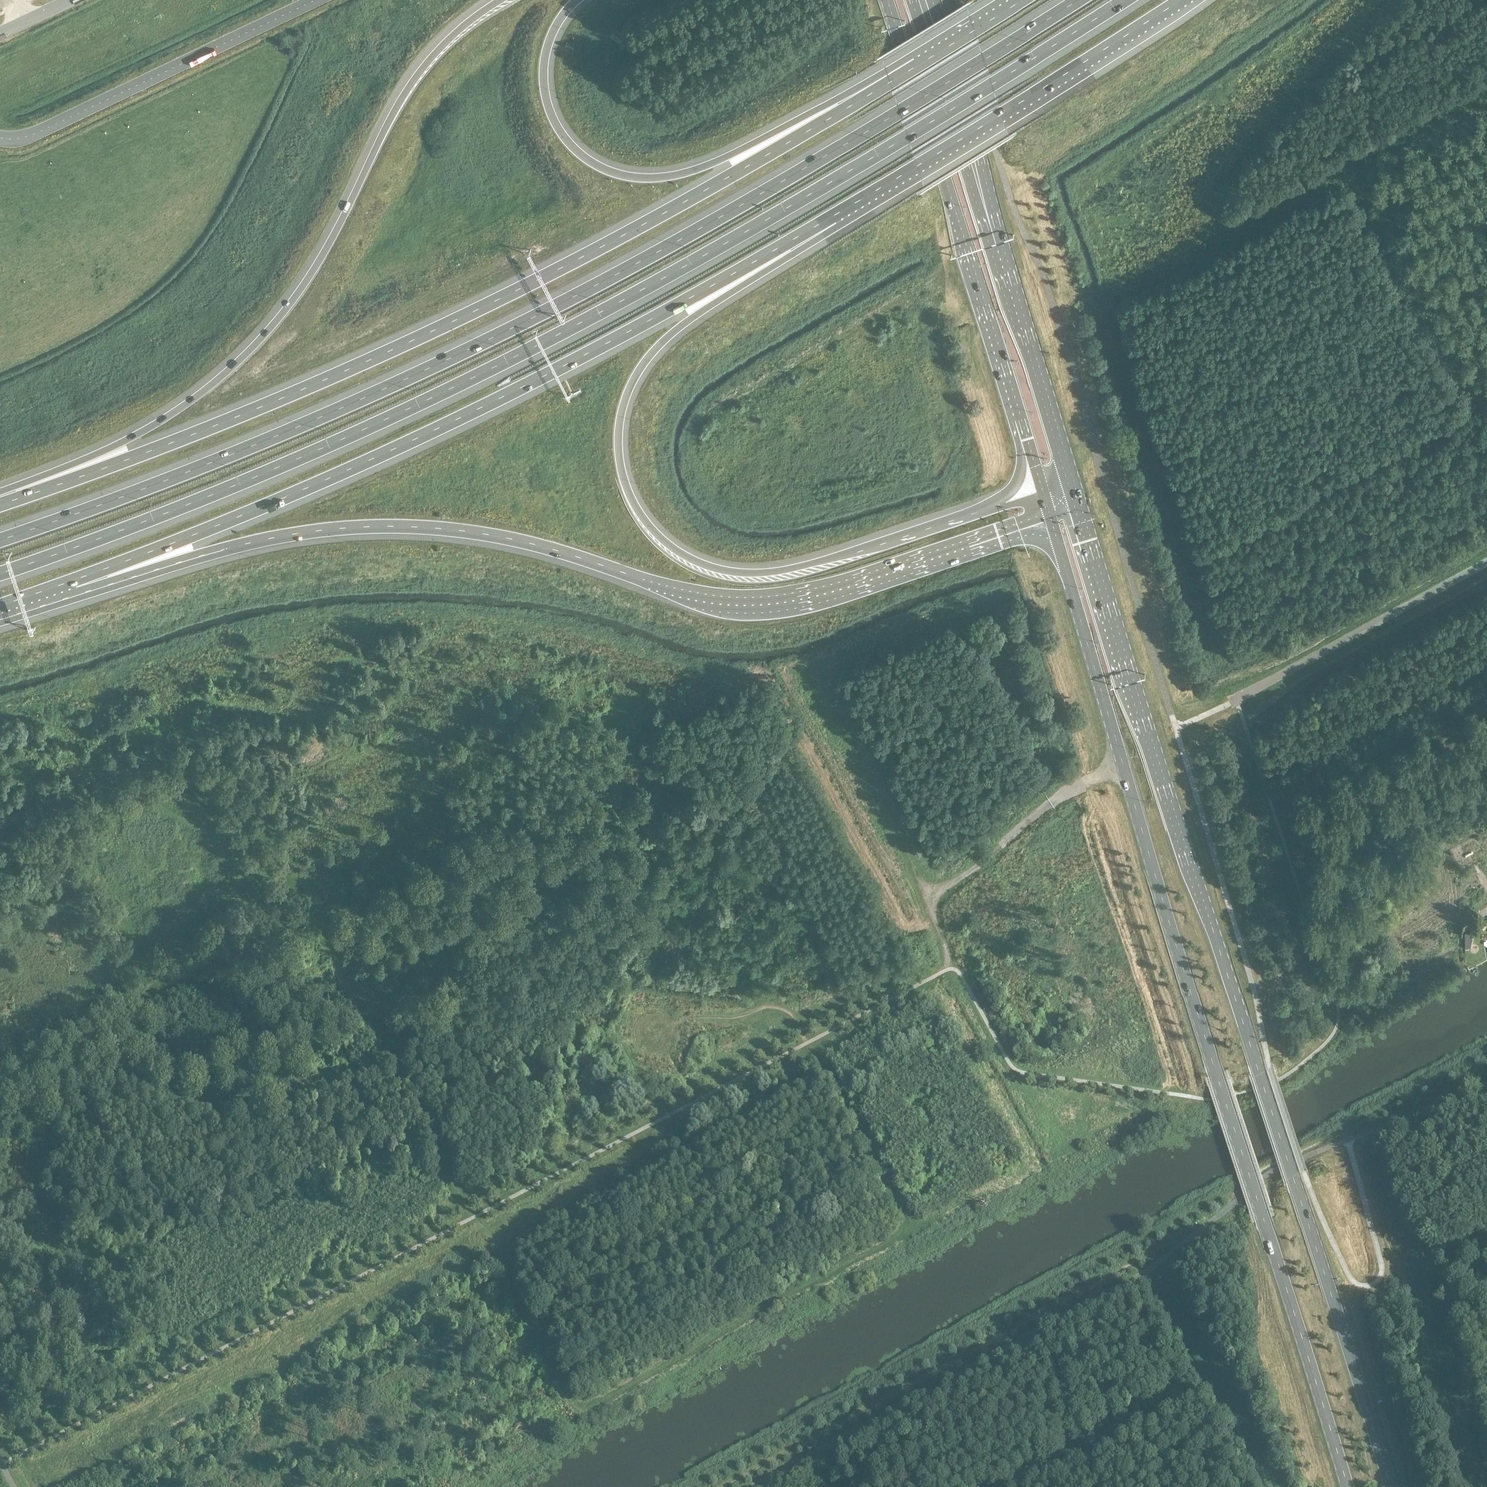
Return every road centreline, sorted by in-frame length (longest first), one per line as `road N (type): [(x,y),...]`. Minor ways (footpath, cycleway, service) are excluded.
road 1 (motorway): [(0,570),(217,490),(432,397),(757,224),(1121,0)]
road 2 (motorway): [(1074,0),(743,203),(549,308),(334,411),(0,539)]
road 3 (primary): [(1390,1486),(1077,496)]
road 4 (primary): [(1051,518),(1345,1486)]
road 5 (motorway): [(74,582),(290,537),(417,528),(493,537),(702,598),(752,603),(890,574),(1051,518)]
road 6 (motorway): [(863,97),(603,246),(432,331),(222,422),(0,503)]
road 7 (motorway): [(74,582),(444,422),(841,213)]
road 8 (motorway): [(1041,488),(779,569),(726,570),(675,551),(646,521),(623,477),(616,435),(644,358),(841,213)]
road 9 (motorway): [(501,0),(425,64),(395,108),(319,267),(271,331),(173,413),(0,498)]
road 10 (primary): [(1077,496),(922,0)]
road 11 (primary): [(887,0),(1041,488)]
road 12 (motorway): [(863,97),(679,176),(650,180),(595,165),(552,116),(543,76),(549,40),(579,0)]
road 13 (motorway): [(841,213),(1176,0)]
road 14 (unclassified): [(1236,699),(1486,561)]
road 15 (track): [(949,969),(926,897),(861,771)]
road 16 (motorway): [(1020,0),(863,97)]

